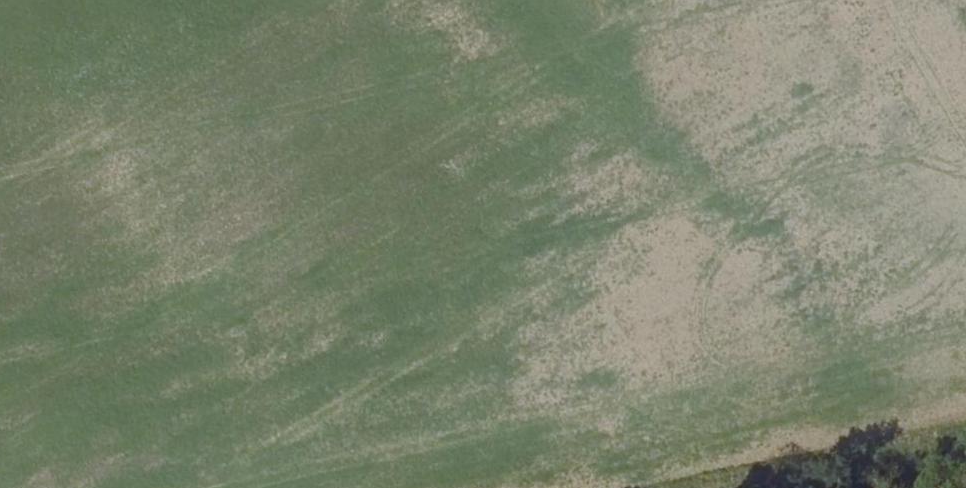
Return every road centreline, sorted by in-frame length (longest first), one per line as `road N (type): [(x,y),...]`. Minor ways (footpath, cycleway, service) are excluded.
road 1 (track): [(965,441),(728,487)]

